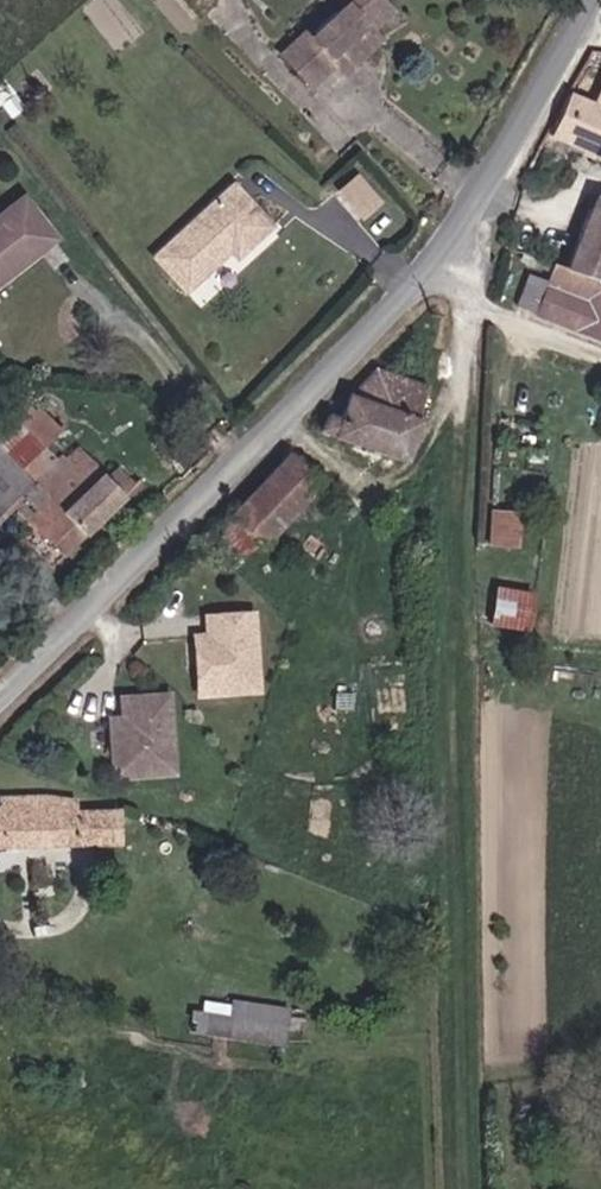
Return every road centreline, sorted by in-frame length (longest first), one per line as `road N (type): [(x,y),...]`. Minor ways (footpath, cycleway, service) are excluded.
road 1 (unclassified): [(597,0),(484,184),(361,341),(0,699)]

